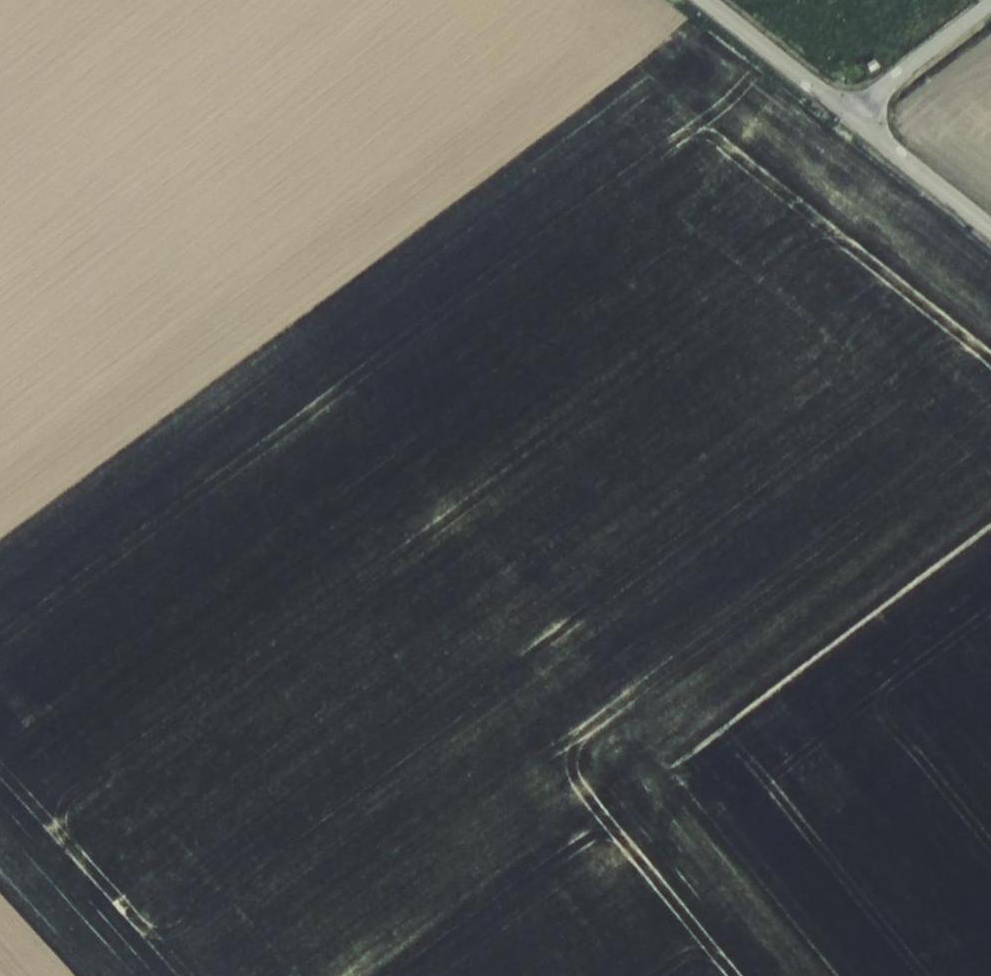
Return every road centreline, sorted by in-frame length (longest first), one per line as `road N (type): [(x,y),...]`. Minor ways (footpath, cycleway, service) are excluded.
road 1 (residential): [(849,115),(706,0)]
road 2 (residential): [(990,229),(849,115)]
road 3 (residential): [(849,115),(990,5)]

